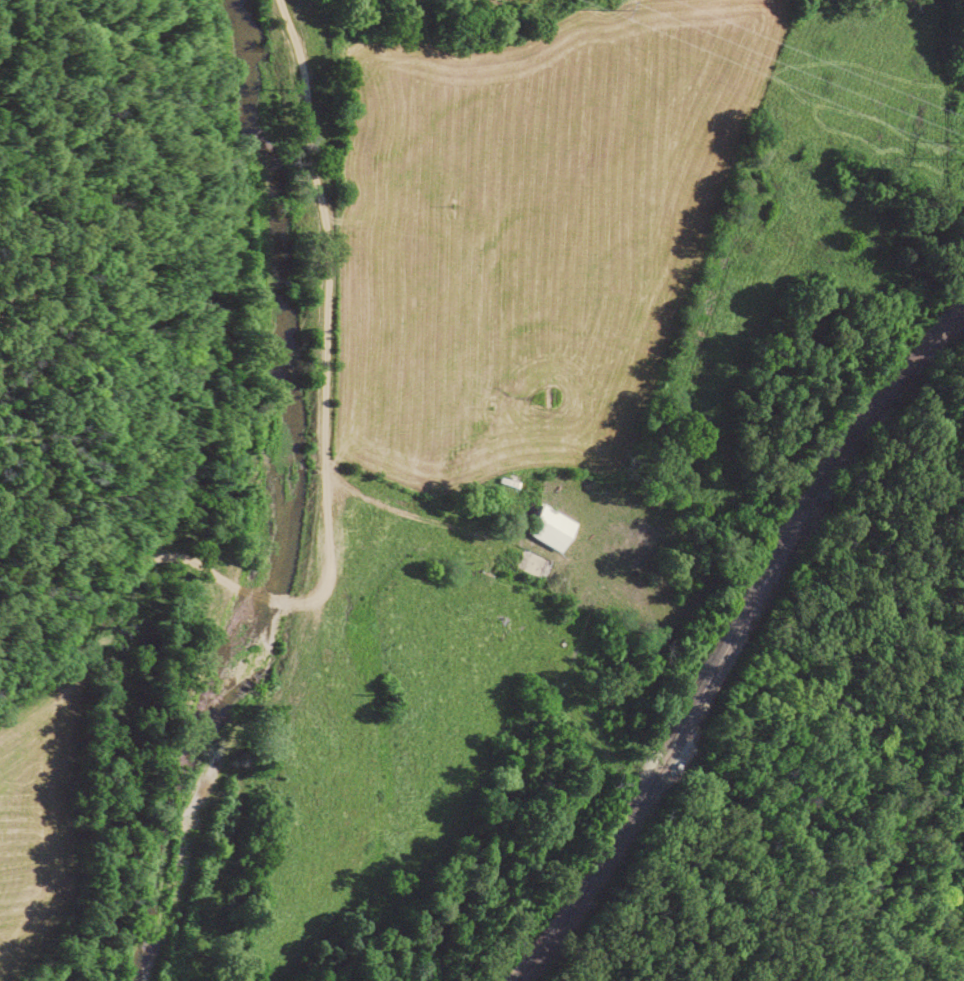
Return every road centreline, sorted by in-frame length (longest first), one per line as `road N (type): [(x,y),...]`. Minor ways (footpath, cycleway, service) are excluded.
road 1 (track): [(0,712),(30,689),(107,595),(162,559),(185,559),(242,595),(291,606),(322,586),(331,267),(299,48),(277,0)]
road 2 (track): [(329,471),(346,490),(413,516),(487,529)]

